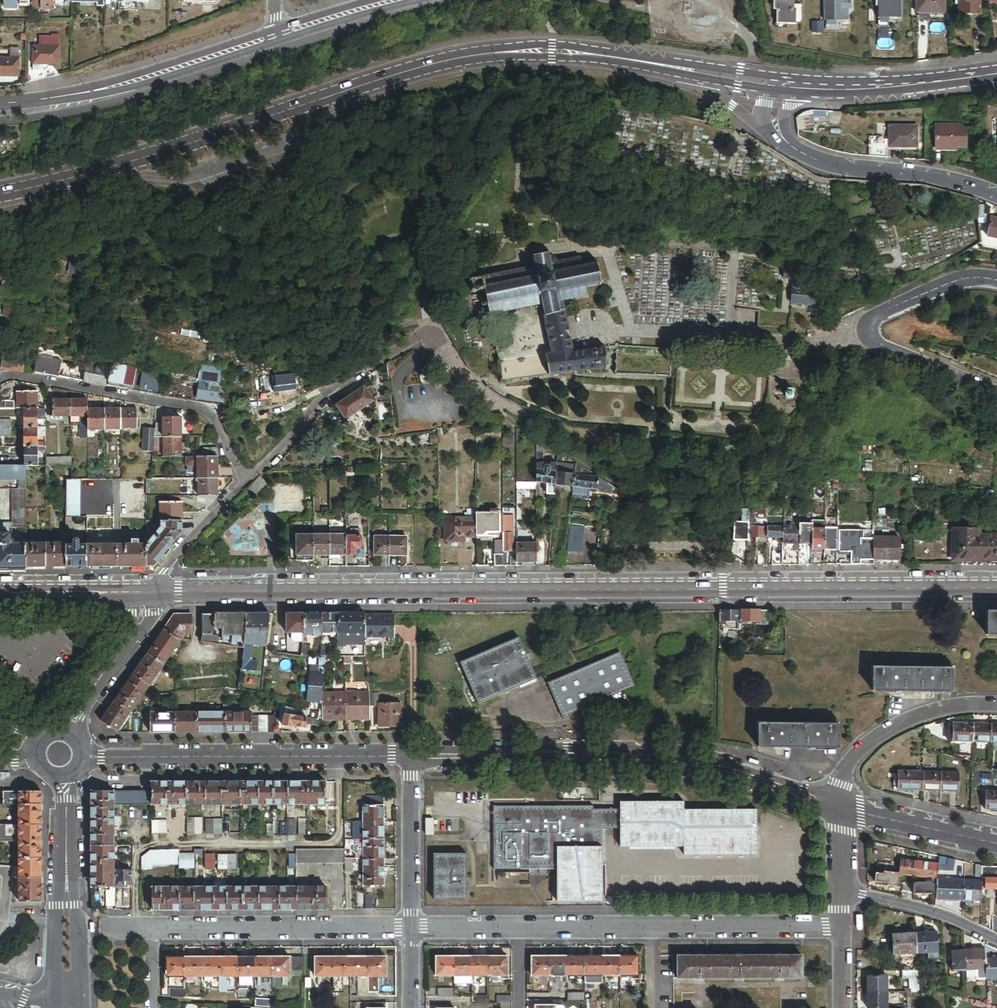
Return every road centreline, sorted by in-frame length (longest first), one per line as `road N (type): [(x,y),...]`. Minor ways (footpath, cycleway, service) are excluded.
road 1 (secondary): [(155,592),(996,588)]
road 2 (tertiary): [(672,67),(560,49),(507,50),(413,72),(119,170),(0,197)]
road 3 (residential): [(410,754),(644,755),(720,768),(840,806)]
road 4 (residential): [(81,758),(410,754)]
road 5 (residential): [(519,926),(843,925)]
road 6 (residential): [(245,479),(210,411),(0,378)]
road 7 (residential): [(996,277),(965,276),(876,315),(872,328),(876,340),(914,361),(996,395)]
road 8 (tertiary): [(274,36),(86,97),(0,109)]
road 9 (residential): [(154,927),(412,926)]
road 10 (residential): [(432,327),(325,395),(278,454),(245,479)]
road 11 (residential): [(775,133),(829,167),(924,172),(996,193)]
road 12 (tertiary): [(64,1007),(66,776)]
road 13 (tertiary): [(996,75),(876,88),(778,84)]
road 14 (residential): [(840,806),(850,764),(878,737),(951,707),(996,704)]
road 15 (residential): [(410,754),(412,926)]
road 16 (tertiary): [(155,592),(65,732)]
road 17 (residential): [(842,887),(996,941)]
road 18 (residential): [(840,806),(996,845)]
road 19 (secondary): [(0,593),(155,592)]
road 20 (residential): [(245,479),(173,559),(155,592)]
road 21 (tertiary): [(396,0),(274,36)]
road 22 (residential): [(672,67),(775,133)]

